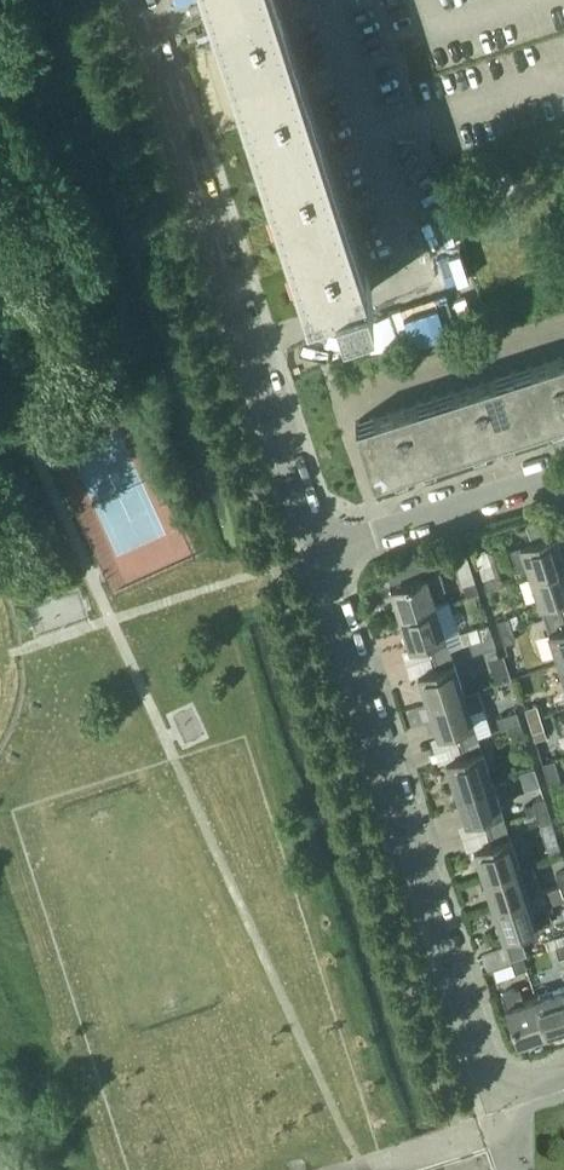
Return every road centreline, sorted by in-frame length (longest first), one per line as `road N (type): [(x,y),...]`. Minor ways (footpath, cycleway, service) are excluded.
road 1 (residential): [(320,556),(138,0)]
road 2 (residential): [(494,1093),(320,556)]
road 3 (residential): [(320,556),(563,478)]

